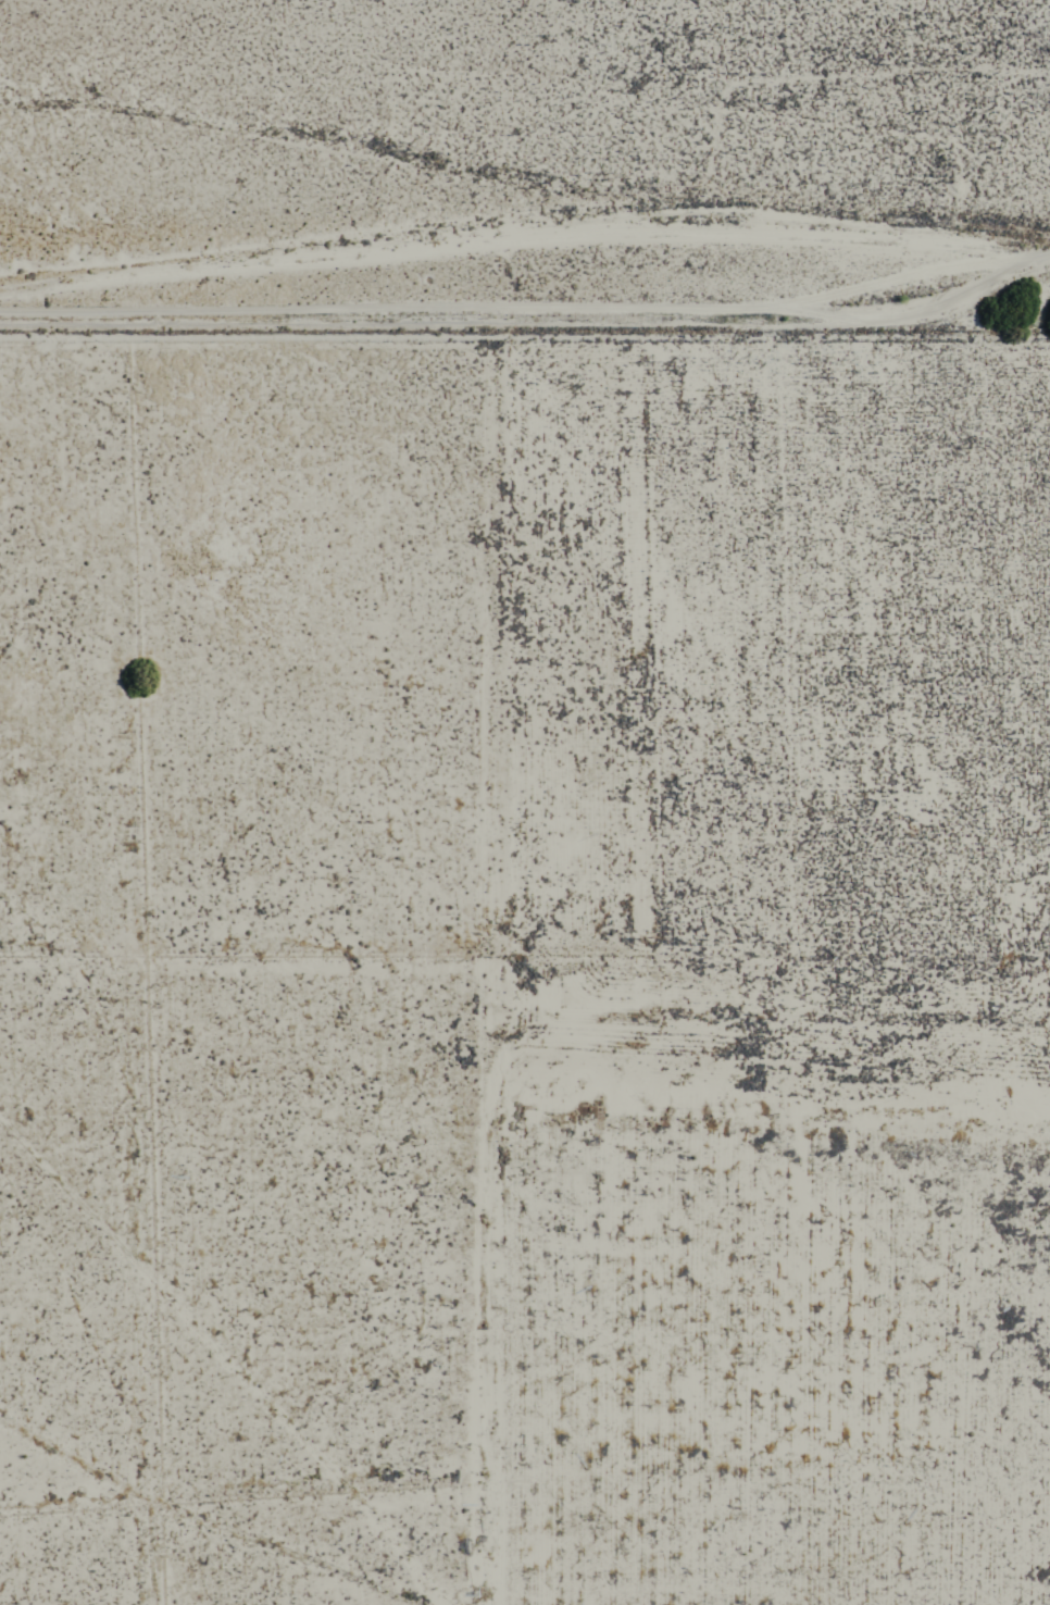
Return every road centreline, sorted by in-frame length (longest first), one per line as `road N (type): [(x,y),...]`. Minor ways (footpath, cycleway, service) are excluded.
road 1 (residential): [(1049,255),(896,308),(0,309)]

